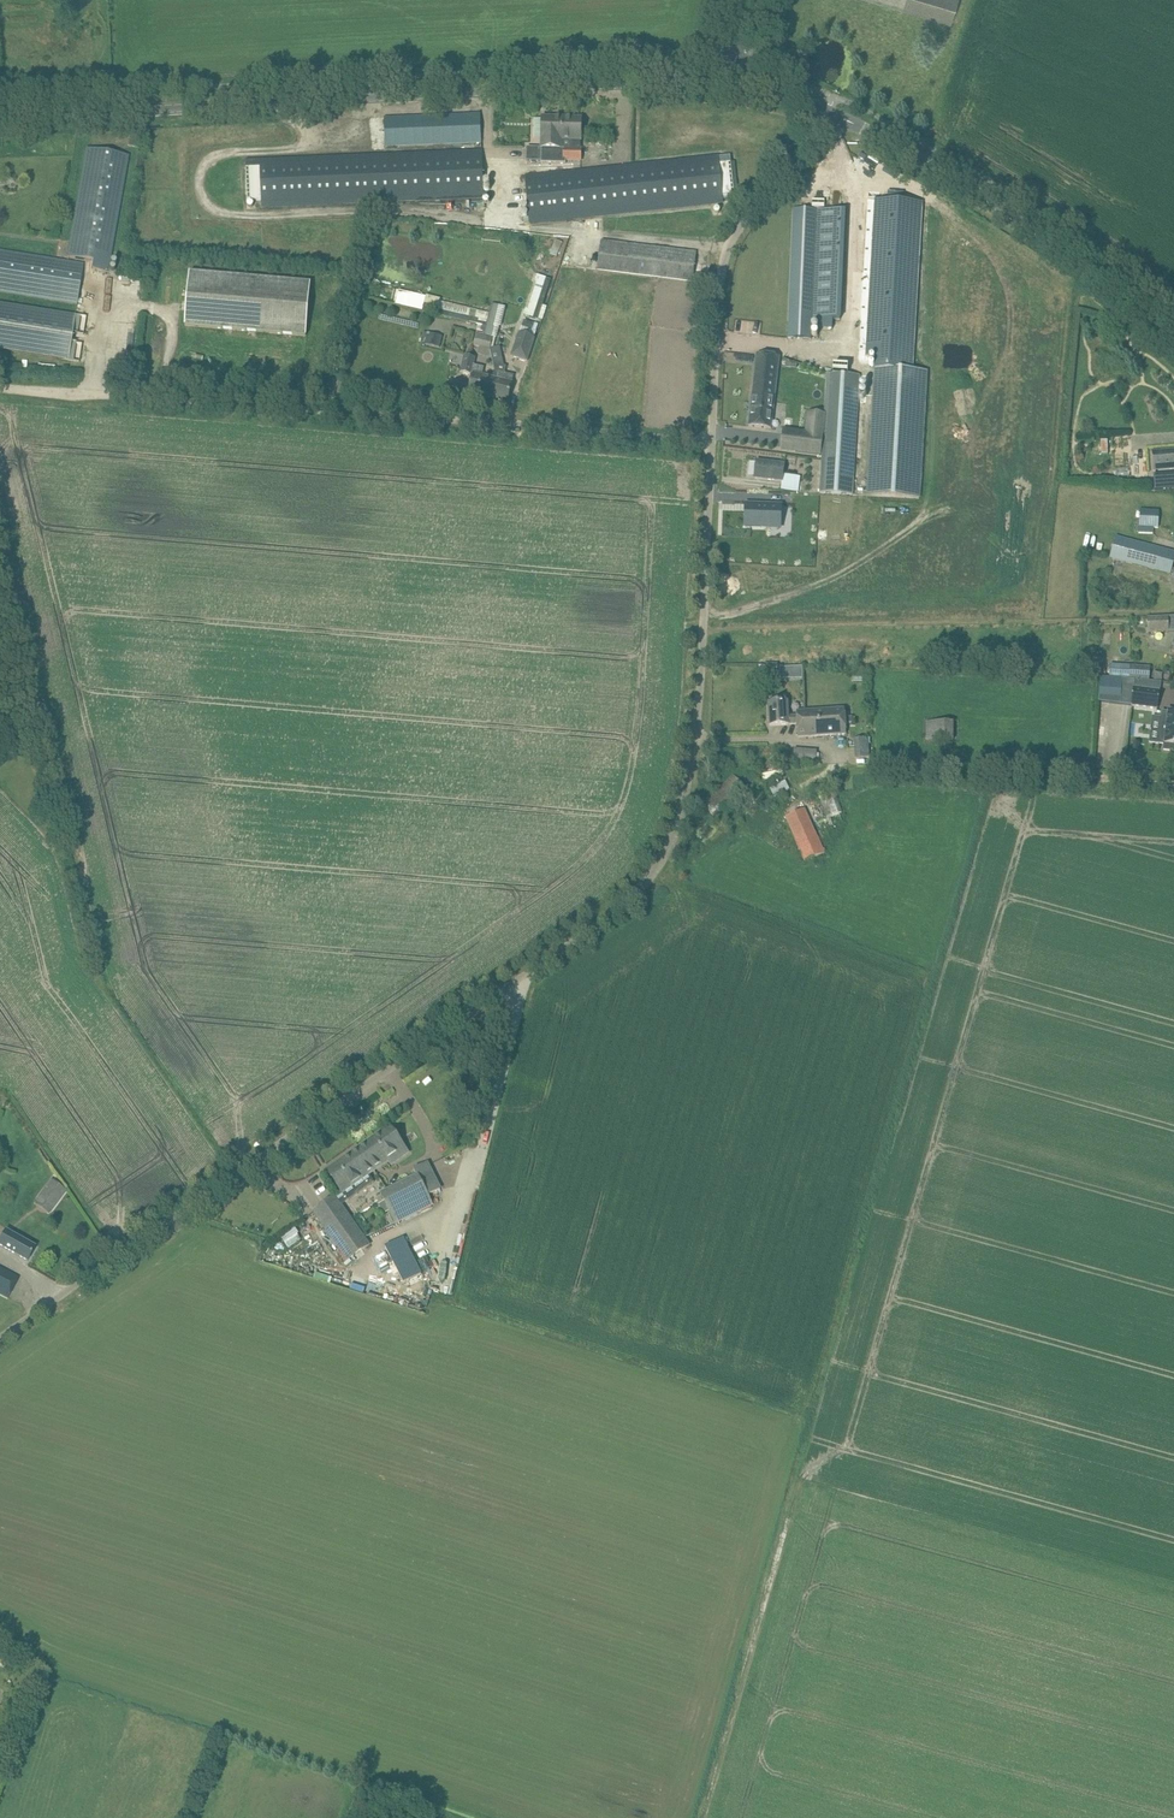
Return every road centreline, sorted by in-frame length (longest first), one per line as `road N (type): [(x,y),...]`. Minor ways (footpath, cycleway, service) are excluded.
road 1 (unclassified): [(0,1336),(621,907),(648,881),(678,824),(695,738),(711,441)]
road 2 (tertiary): [(724,78),(0,118)]
road 3 (tertiary): [(1173,338),(1004,211),(834,114)]
road 4 (track): [(458,417),(90,388)]
road 5 (unclassified): [(711,441),(718,282),(730,242),(834,114)]
road 6 (track): [(1173,784),(888,770),(843,760)]
road 7 (track): [(707,1817),(784,1550)]
road 8 (unclassified): [(711,441),(458,417)]

